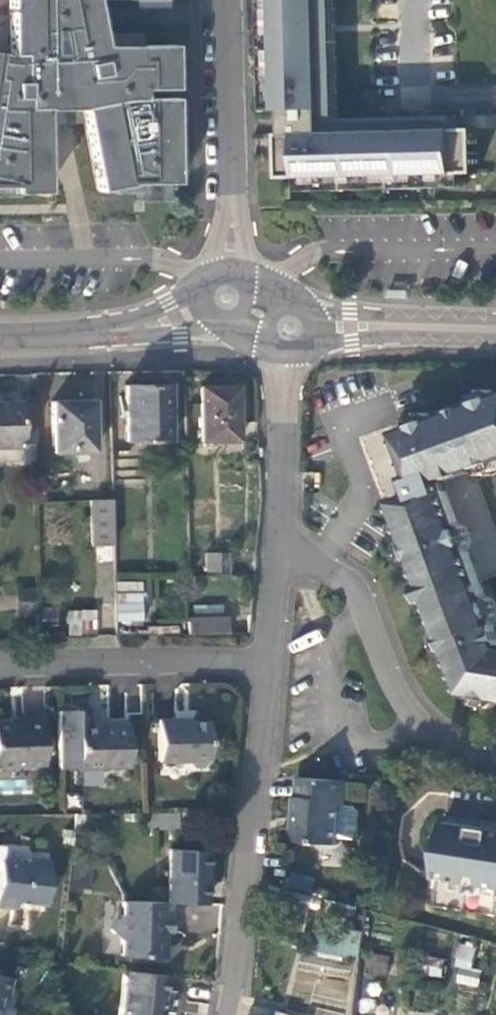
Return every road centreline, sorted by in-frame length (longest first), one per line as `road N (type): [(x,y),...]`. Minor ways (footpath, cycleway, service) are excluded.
road 1 (residential): [(269,665),(225,1014)]
road 2 (residential): [(495,751),(460,743),(425,707),(336,560),(281,533)]
road 3 (residential): [(231,301),(231,0)]
road 4 (residential): [(0,671),(269,665)]
road 5 (secondary): [(231,301),(108,331),(0,333)]
road 6 (secondary): [(495,333),(292,332)]
road 7 (residential): [(292,332),(281,533)]
road 8 (residential): [(281,533),(269,665)]

